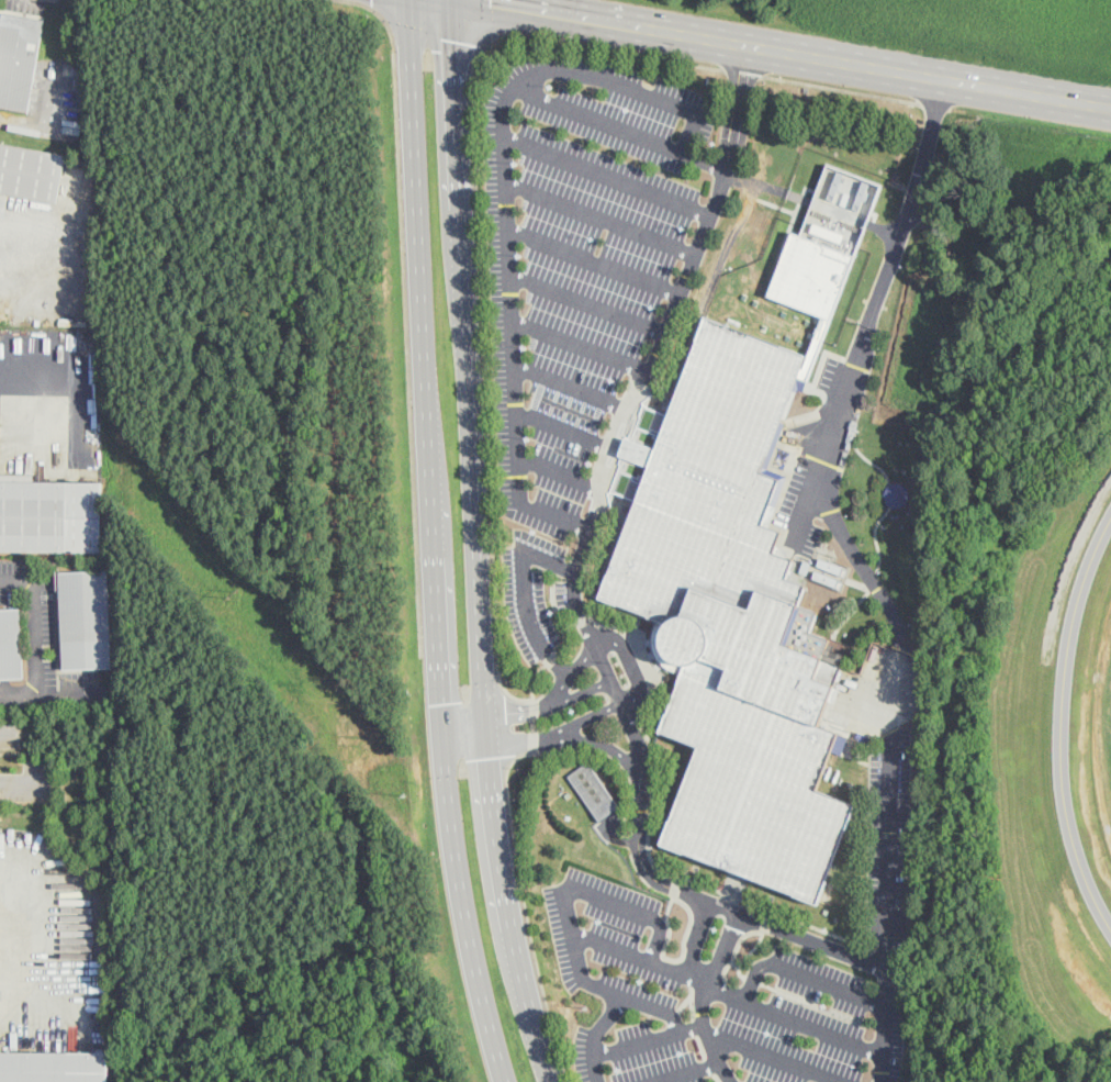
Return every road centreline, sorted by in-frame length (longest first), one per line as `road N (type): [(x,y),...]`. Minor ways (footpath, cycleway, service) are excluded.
road 1 (residential): [(886,966),(652,878),(639,850),(636,733),(574,585),(607,448),(660,357),(728,171),(750,44)]
road 2 (primary): [(555,1081),(512,947),(494,849),(448,0)]
road 3 (primary): [(411,0),(448,857),(467,958),(506,1081)]
road 4 (primary): [(1110,107),(475,0)]
road 5 (residential): [(440,751),(564,730),(631,698),(638,688),(631,660)]
road 6 (residential): [(631,660),(625,649),(601,643),(547,701),(438,720)]

